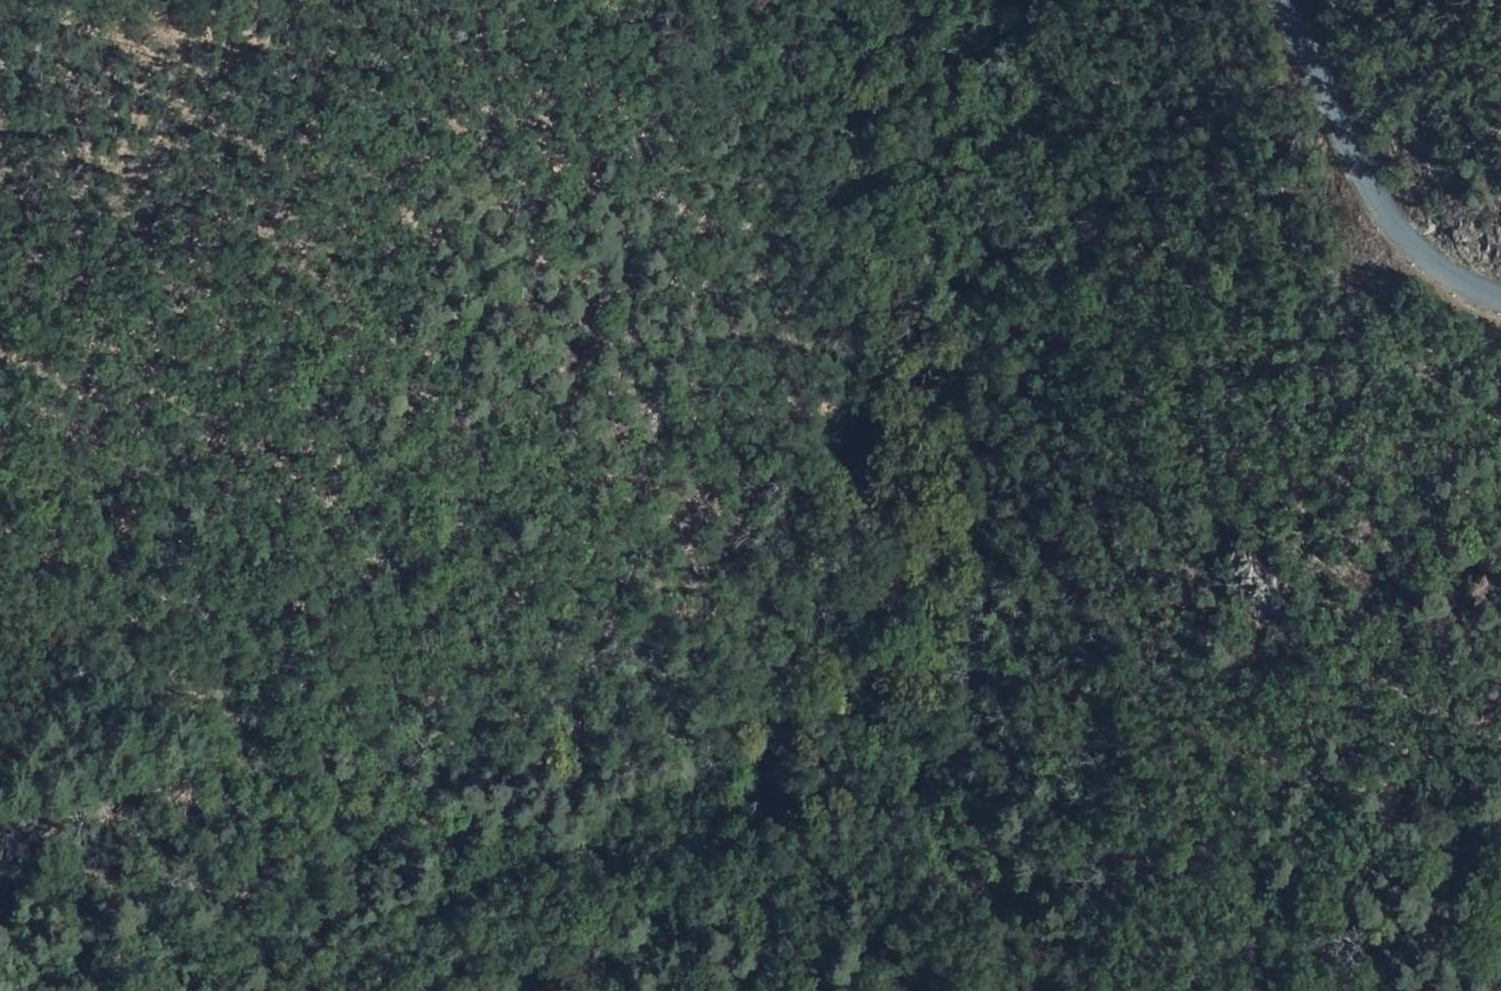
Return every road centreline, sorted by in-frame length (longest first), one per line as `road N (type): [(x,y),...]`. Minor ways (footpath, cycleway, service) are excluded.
road 1 (tertiary): [(1282,0),(1399,229),(1438,265),(1500,296)]

